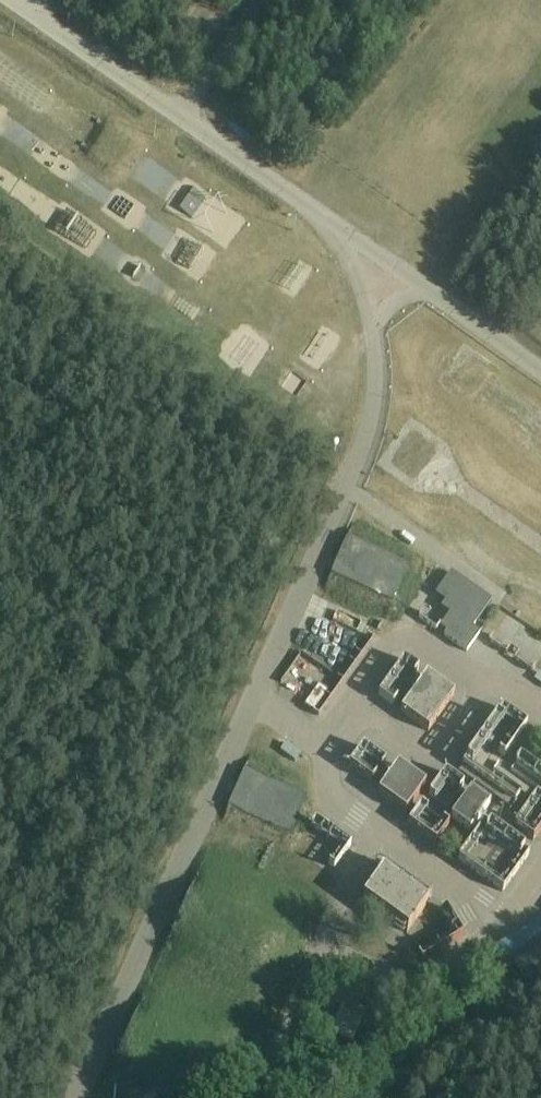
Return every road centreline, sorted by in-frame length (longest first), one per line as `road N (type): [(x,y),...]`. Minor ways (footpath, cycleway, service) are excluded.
road 1 (track): [(382,1097),(540,981)]

